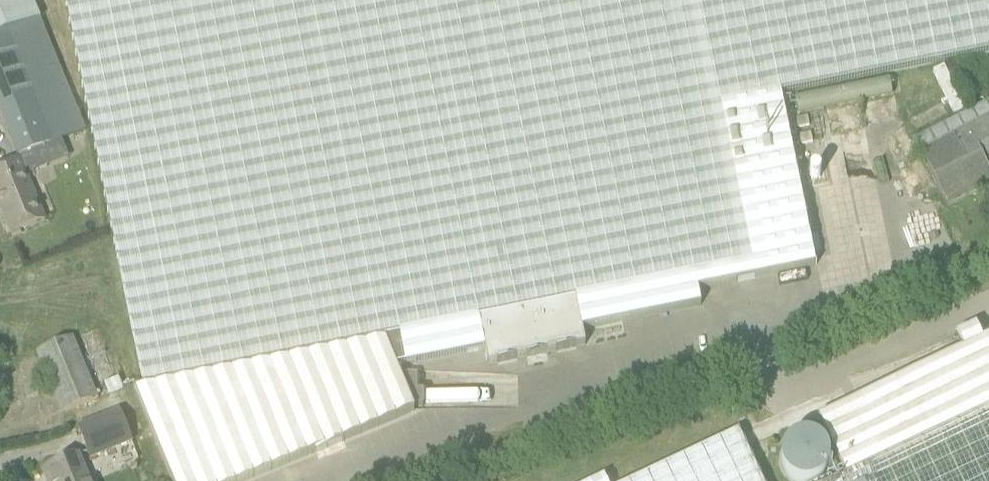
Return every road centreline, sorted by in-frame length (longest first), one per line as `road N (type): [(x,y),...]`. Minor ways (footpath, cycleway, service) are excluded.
road 1 (unclassified): [(429,480),(988,249)]

